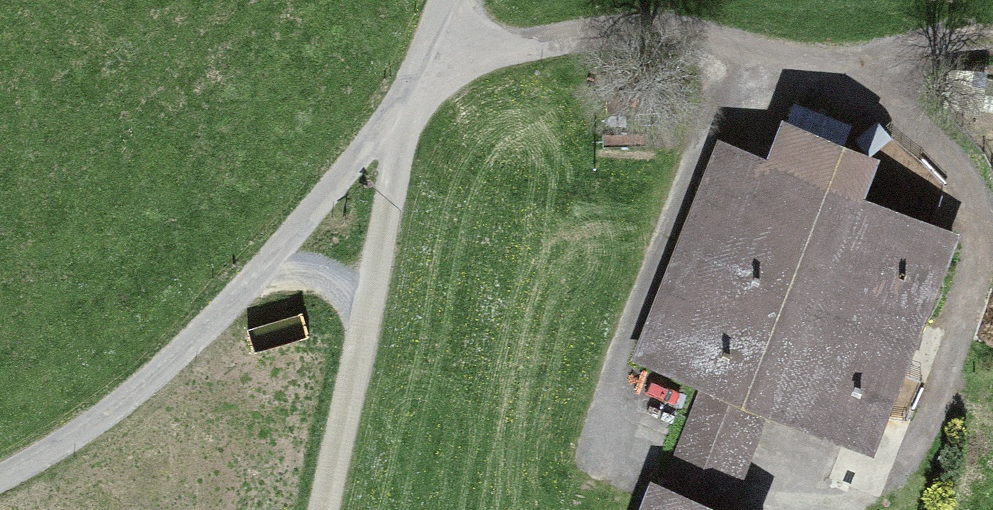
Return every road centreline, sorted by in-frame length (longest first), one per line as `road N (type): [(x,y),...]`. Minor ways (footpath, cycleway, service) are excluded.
road 1 (residential): [(447,0),(417,83),(256,277),(161,373),(0,482)]
road 2 (track): [(902,495),(982,293),(979,218),(948,165),(839,73)]
road 3 (track): [(324,509),(417,83)]
road 4 (track): [(839,73),(672,33),(623,31),(467,55),(417,83)]
road 5 (track): [(992,48),(909,55),(839,73)]
road 6 (track): [(256,277),(309,270),(352,292),(369,311)]

